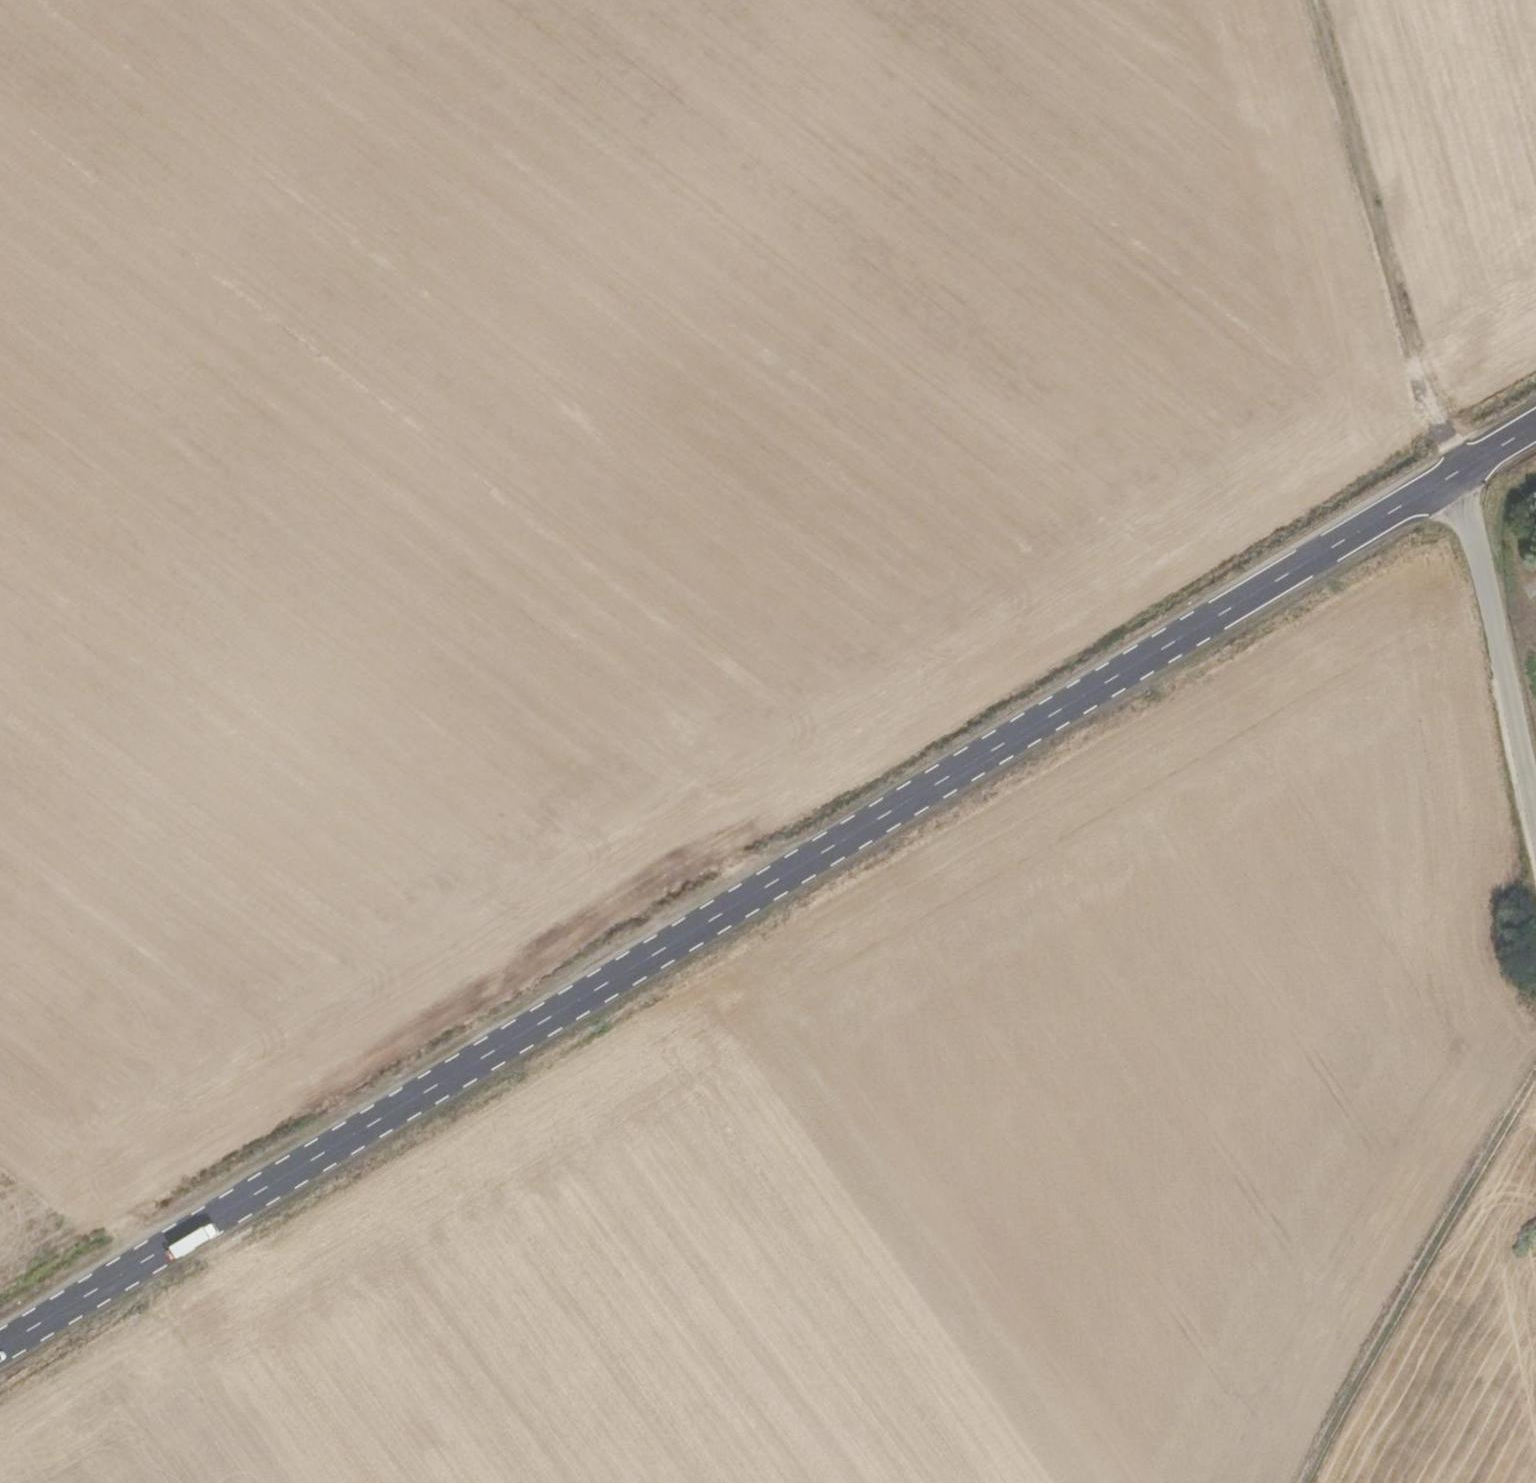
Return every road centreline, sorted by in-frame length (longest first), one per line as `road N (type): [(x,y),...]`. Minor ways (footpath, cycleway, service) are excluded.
road 1 (primary): [(0,1350),(1453,476)]
road 2 (track): [(1453,476),(1417,401),(1302,0)]
road 3 (track): [(1311,1482),(1430,1248),(1535,1090)]
road 4 (unclassified): [(1535,835),(1484,575),(1453,476)]

